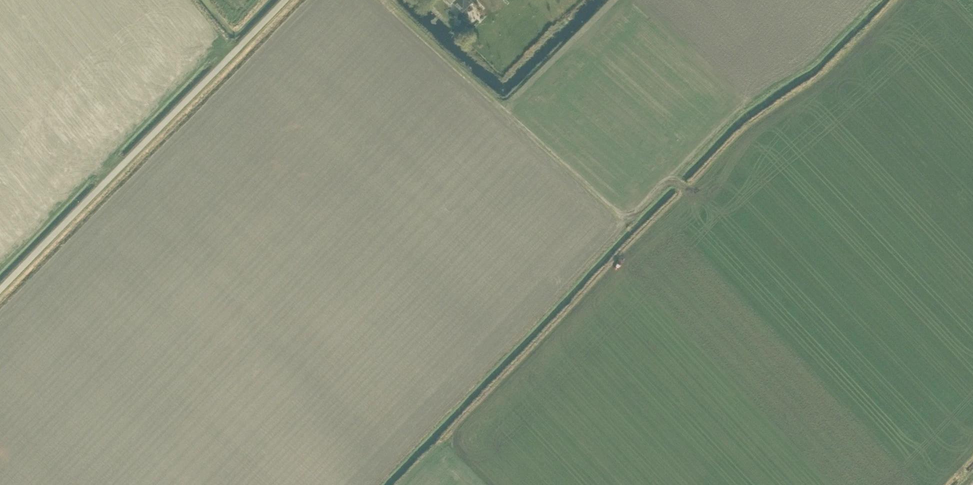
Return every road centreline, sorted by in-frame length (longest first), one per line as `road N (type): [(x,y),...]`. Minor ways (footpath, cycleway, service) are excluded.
road 1 (unclassified): [(0,287),(283,0)]

